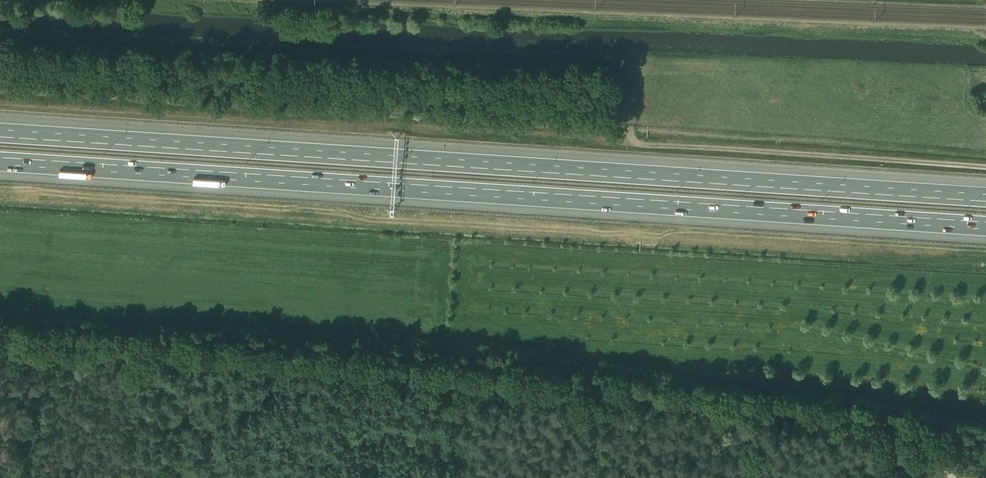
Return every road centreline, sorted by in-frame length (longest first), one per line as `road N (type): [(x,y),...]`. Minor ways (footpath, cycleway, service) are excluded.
road 1 (unclassified): [(985,452),(731,403),(0,337)]
road 2 (motorway): [(0,162),(985,226)]
road 3 (motorway): [(985,197),(0,134)]
road 4 (track): [(985,168),(631,144),(629,126)]

